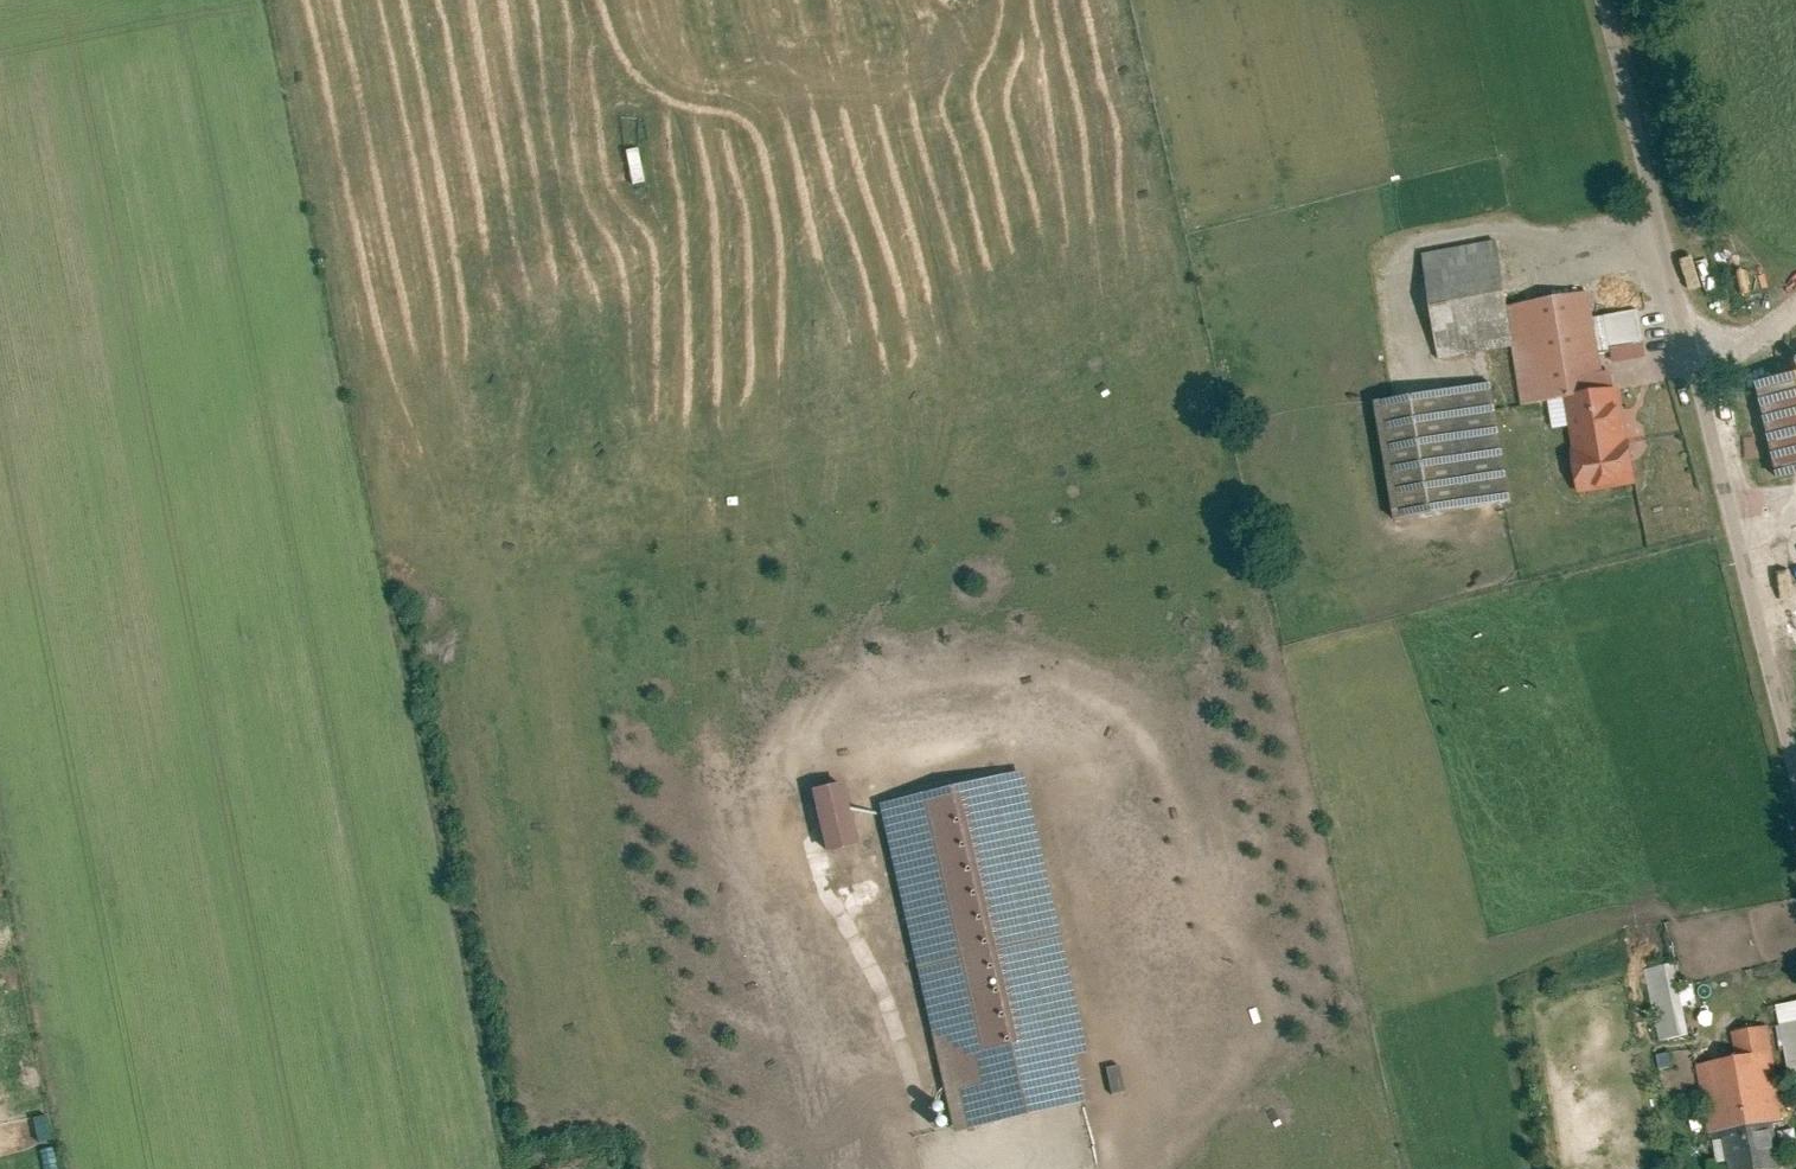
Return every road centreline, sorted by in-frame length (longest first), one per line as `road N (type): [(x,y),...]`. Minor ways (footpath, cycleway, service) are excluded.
road 1 (residential): [(1795,764),(1607,0)]

